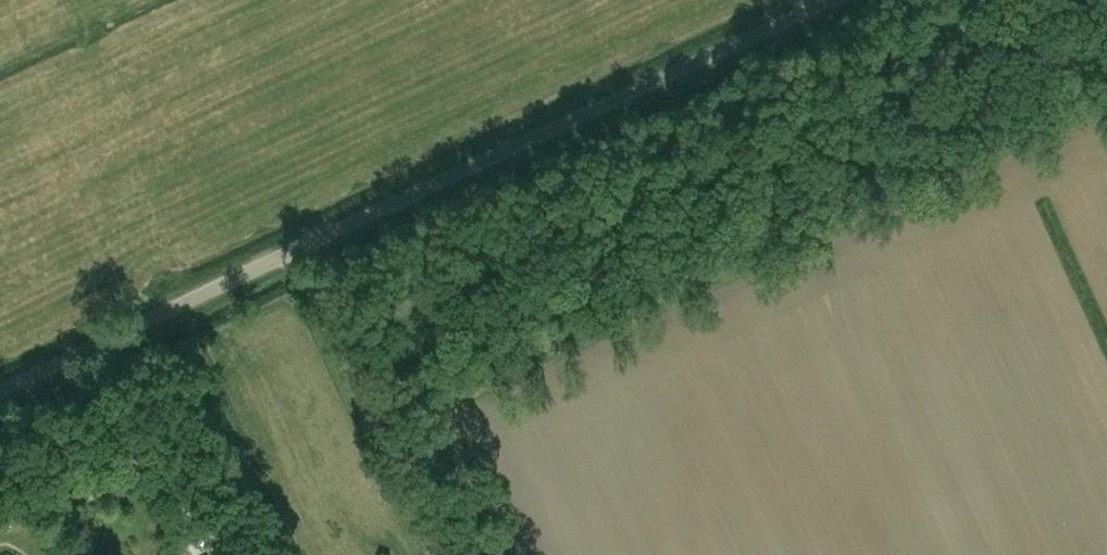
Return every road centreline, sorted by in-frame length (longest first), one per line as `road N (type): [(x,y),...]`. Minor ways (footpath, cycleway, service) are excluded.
road 1 (unclassified): [(0,394),(844,0)]

